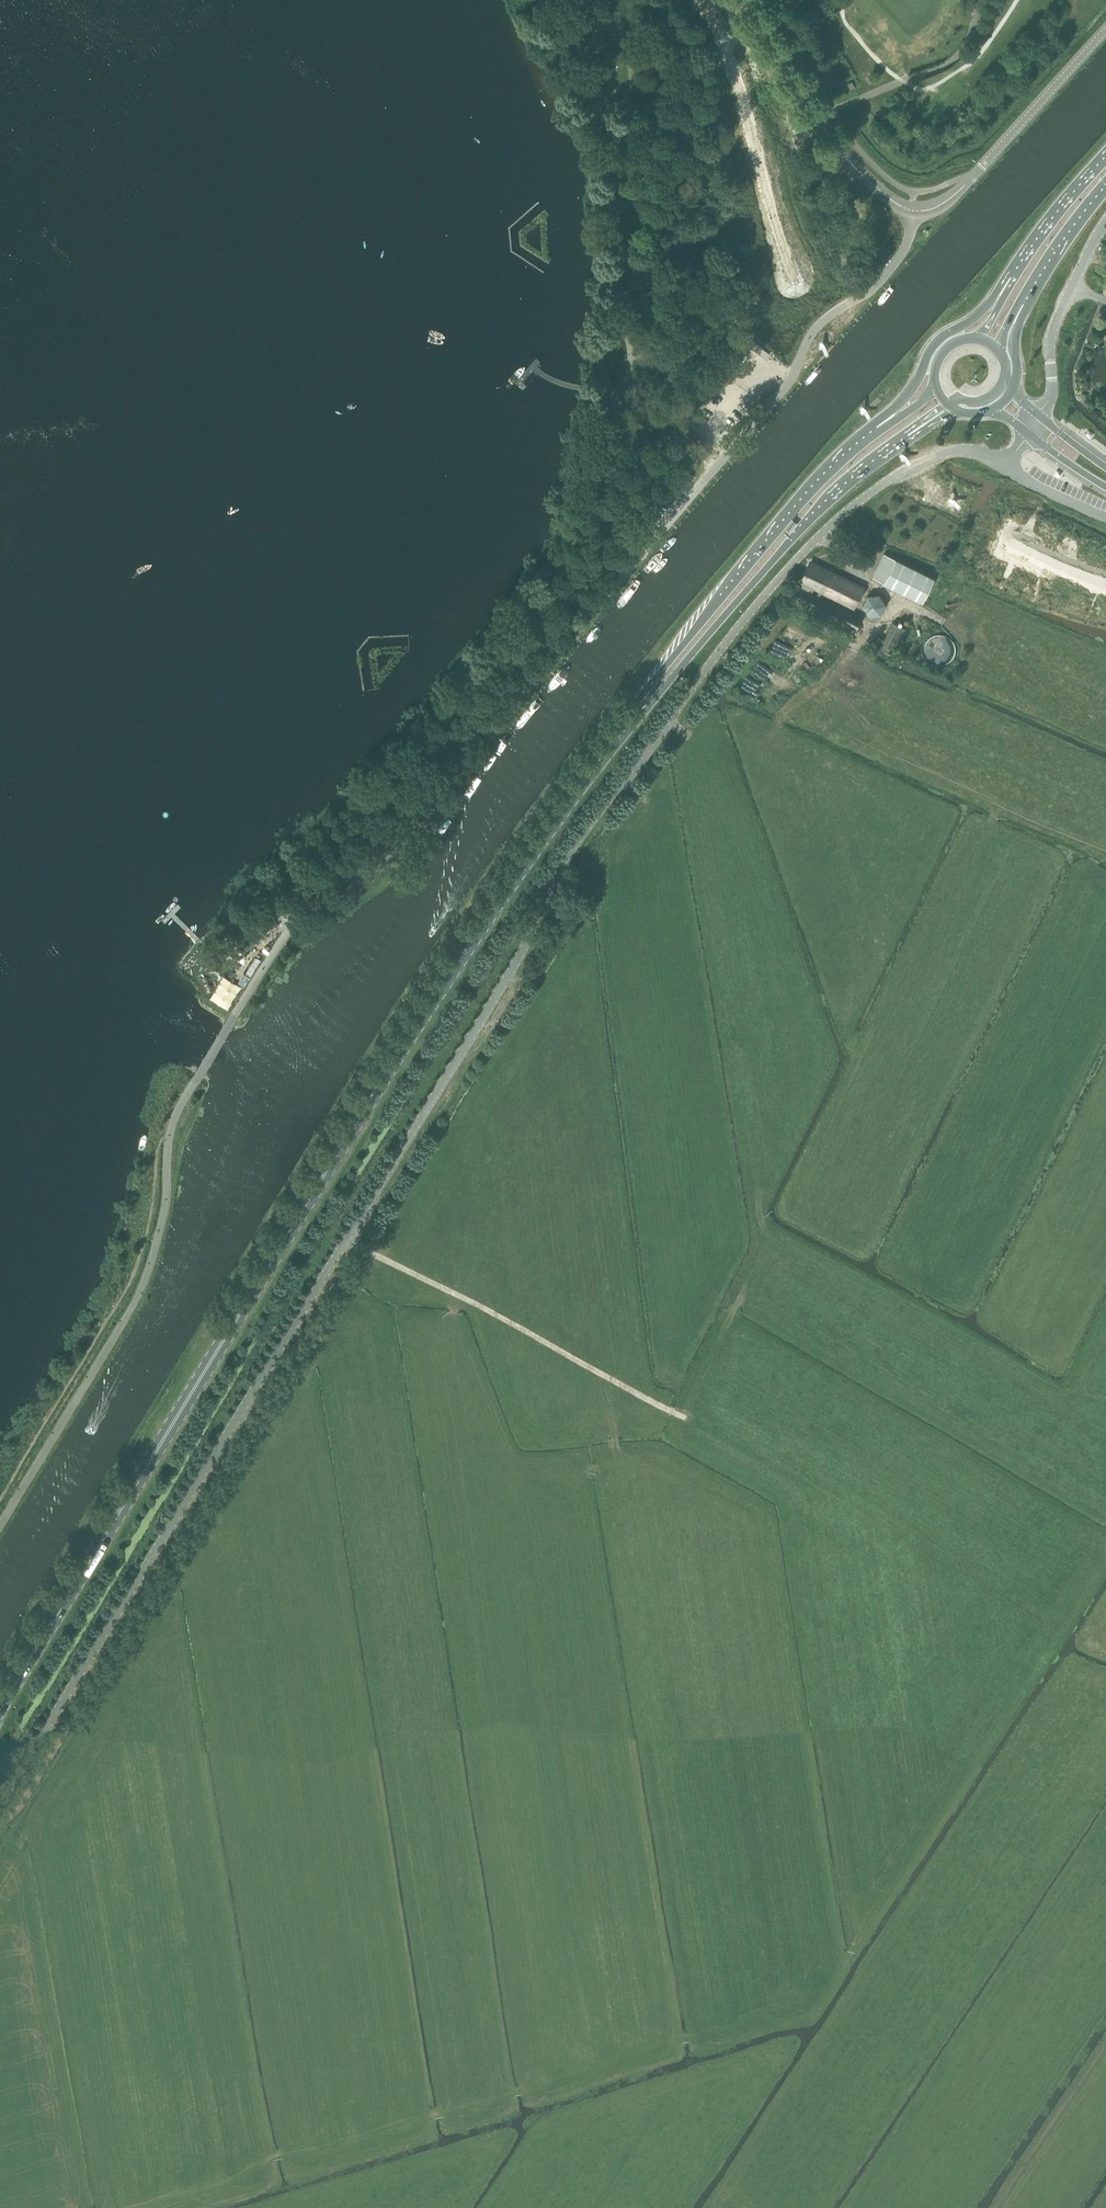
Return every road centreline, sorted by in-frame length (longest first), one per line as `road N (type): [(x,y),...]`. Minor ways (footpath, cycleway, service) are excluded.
road 1 (unclassified): [(0,1805),(486,1010),(591,818),(777,578),(854,506),(898,473),(950,451),(1006,463)]
road 2 (primary): [(0,1711),(466,950),(625,724)]
road 3 (primary): [(625,724),(640,717),(826,499),(912,433)]
road 4 (primary): [(876,430),(799,501),(625,724)]
road 5 (track): [(681,1416),(347,1238)]
road 6 (unclassified): [(727,452),(792,377),(819,324),(890,270),(908,242),(913,210)]
road 7 (tertiary): [(913,210),(841,152),(748,0)]
road 8 (tertiary): [(913,210),(942,205),(976,173),(1105,31)]
road 9 (unclassified): [(1040,415),(1052,390),(1053,328),(1105,220)]
road 10 (primary): [(1012,277),(978,315),(937,341),(912,390),(876,430)]
road 11 (primary): [(1105,156),(1012,277)]
road 12 (primary): [(1024,304),(1105,187)]

